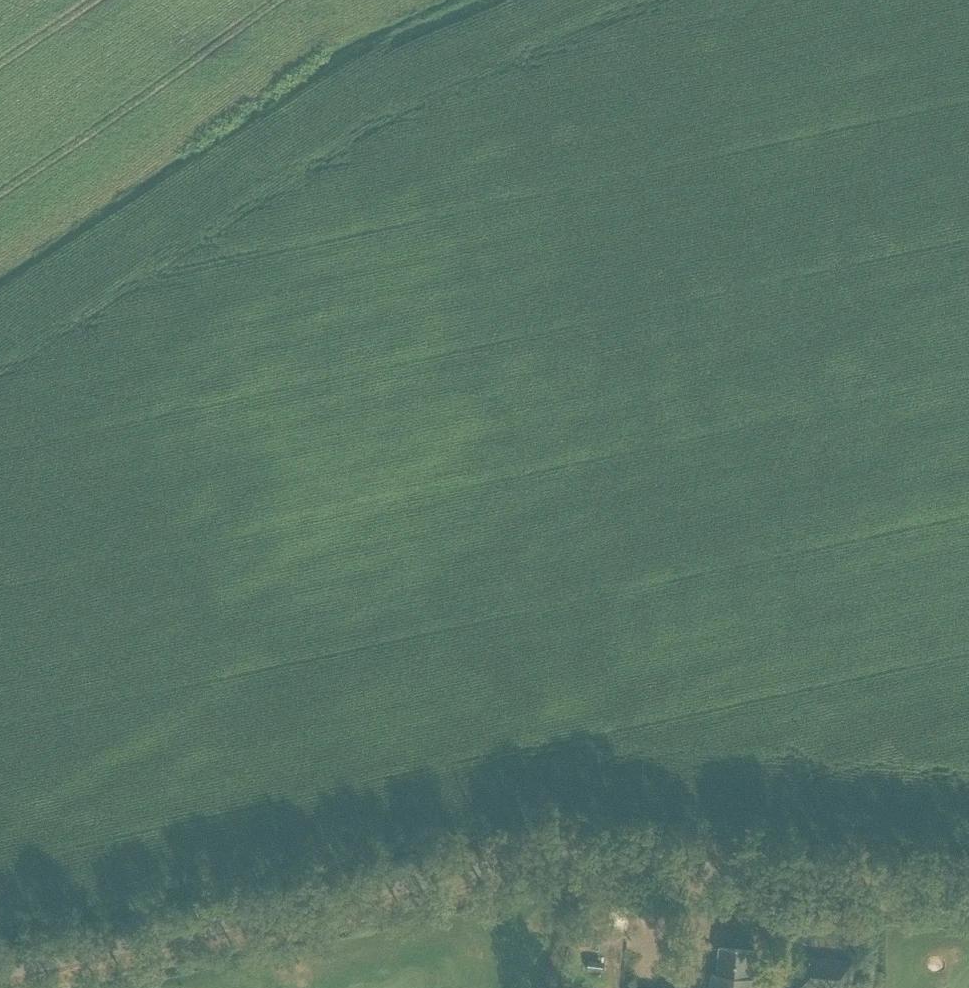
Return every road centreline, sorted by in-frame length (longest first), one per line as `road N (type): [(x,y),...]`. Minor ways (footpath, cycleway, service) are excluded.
road 1 (unclassified): [(968,886),(608,862),(498,870),(381,905),(0,983)]

